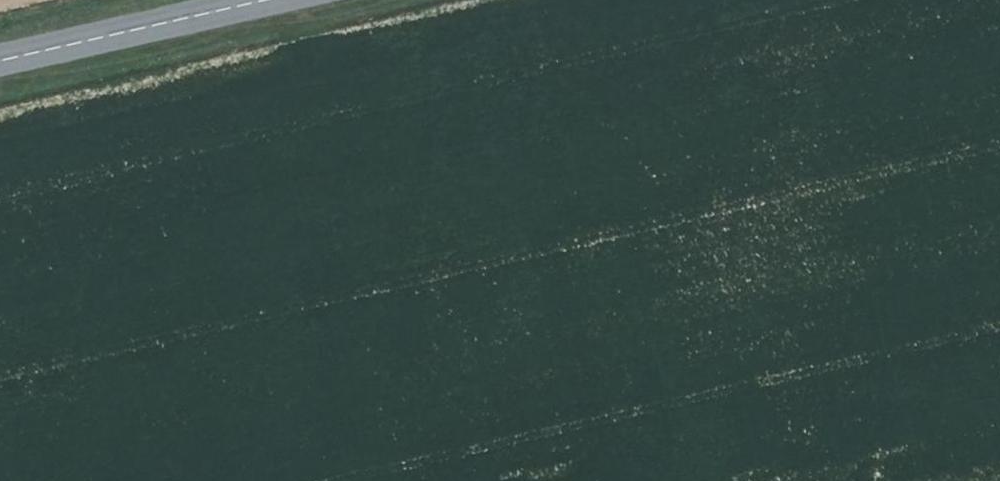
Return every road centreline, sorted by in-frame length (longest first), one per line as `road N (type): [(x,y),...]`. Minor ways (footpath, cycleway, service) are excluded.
road 1 (secondary): [(0,62),(262,0)]

